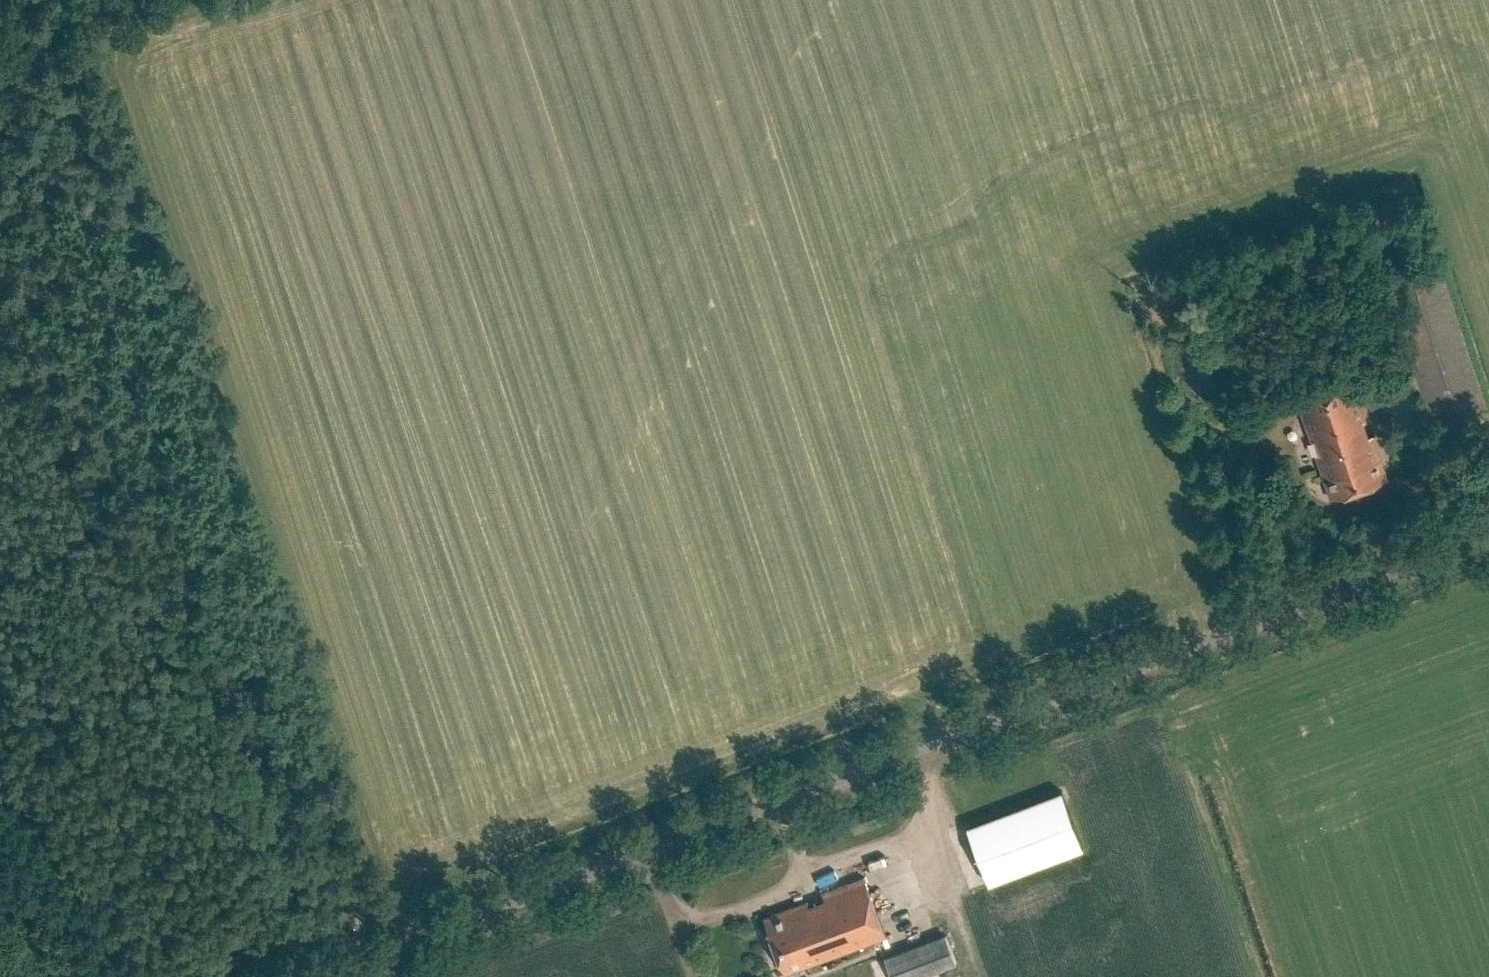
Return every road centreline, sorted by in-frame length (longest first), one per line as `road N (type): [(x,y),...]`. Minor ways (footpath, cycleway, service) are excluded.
road 1 (unclassified): [(319,976),(1488,537)]

